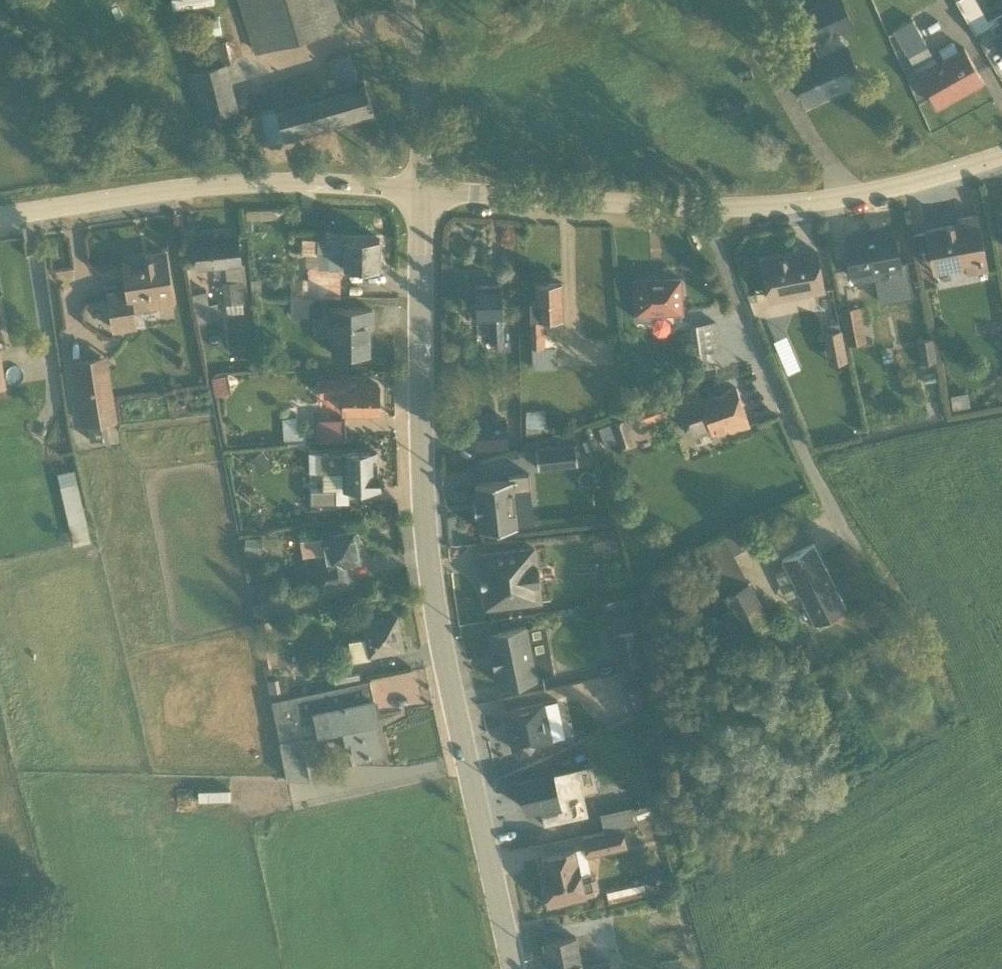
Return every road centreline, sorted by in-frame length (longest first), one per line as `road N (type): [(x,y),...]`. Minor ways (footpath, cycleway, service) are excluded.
road 1 (residential): [(514,968),(440,641),(428,551),(422,188)]
road 2 (unclassified): [(422,188),(260,179),(0,214)]
road 3 (unclassified): [(859,559),(777,396),(714,240),(709,206)]
road 4 (unclassified): [(1001,153),(824,199),(709,206)]
road 5 (unclassified): [(709,206),(422,188)]
road 6 (unclassified): [(422,188),(417,55),(404,0)]

